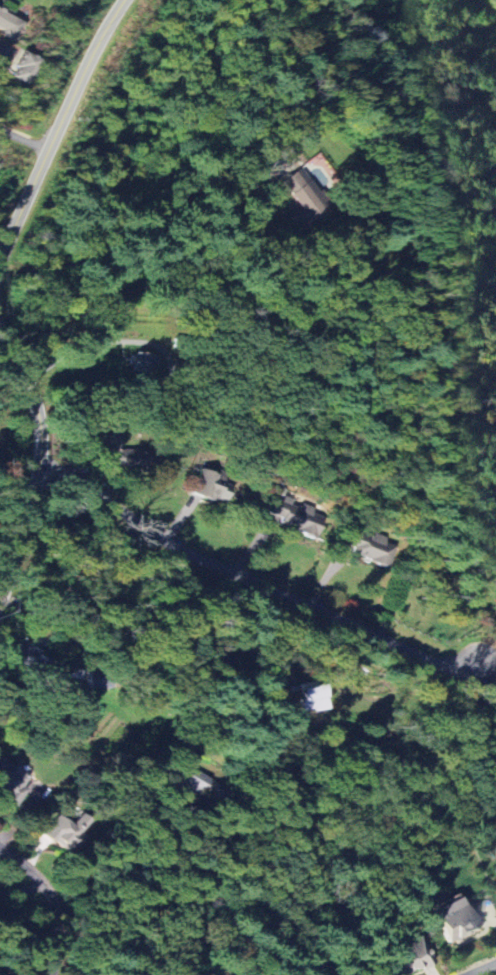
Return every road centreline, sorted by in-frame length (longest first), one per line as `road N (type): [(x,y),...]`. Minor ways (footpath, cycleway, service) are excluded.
road 1 (residential): [(40,471),(234,574),(433,659),(456,666),(483,661)]
road 2 (tertiary): [(0,603),(25,534),(45,434),(35,392),(0,320)]
road 3 (tertiary): [(0,267),(130,0)]
road 4 (residential): [(0,848),(52,897),(59,935),(52,974)]

